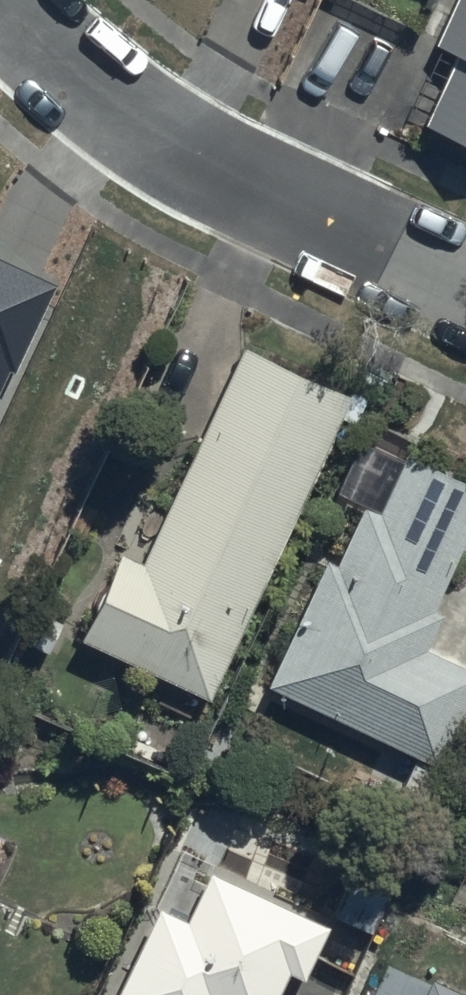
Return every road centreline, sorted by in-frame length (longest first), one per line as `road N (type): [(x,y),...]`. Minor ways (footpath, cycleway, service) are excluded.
road 1 (residential): [(0,0),(83,82),(201,159),(281,199)]
road 2 (residential): [(465,290),(281,199)]

